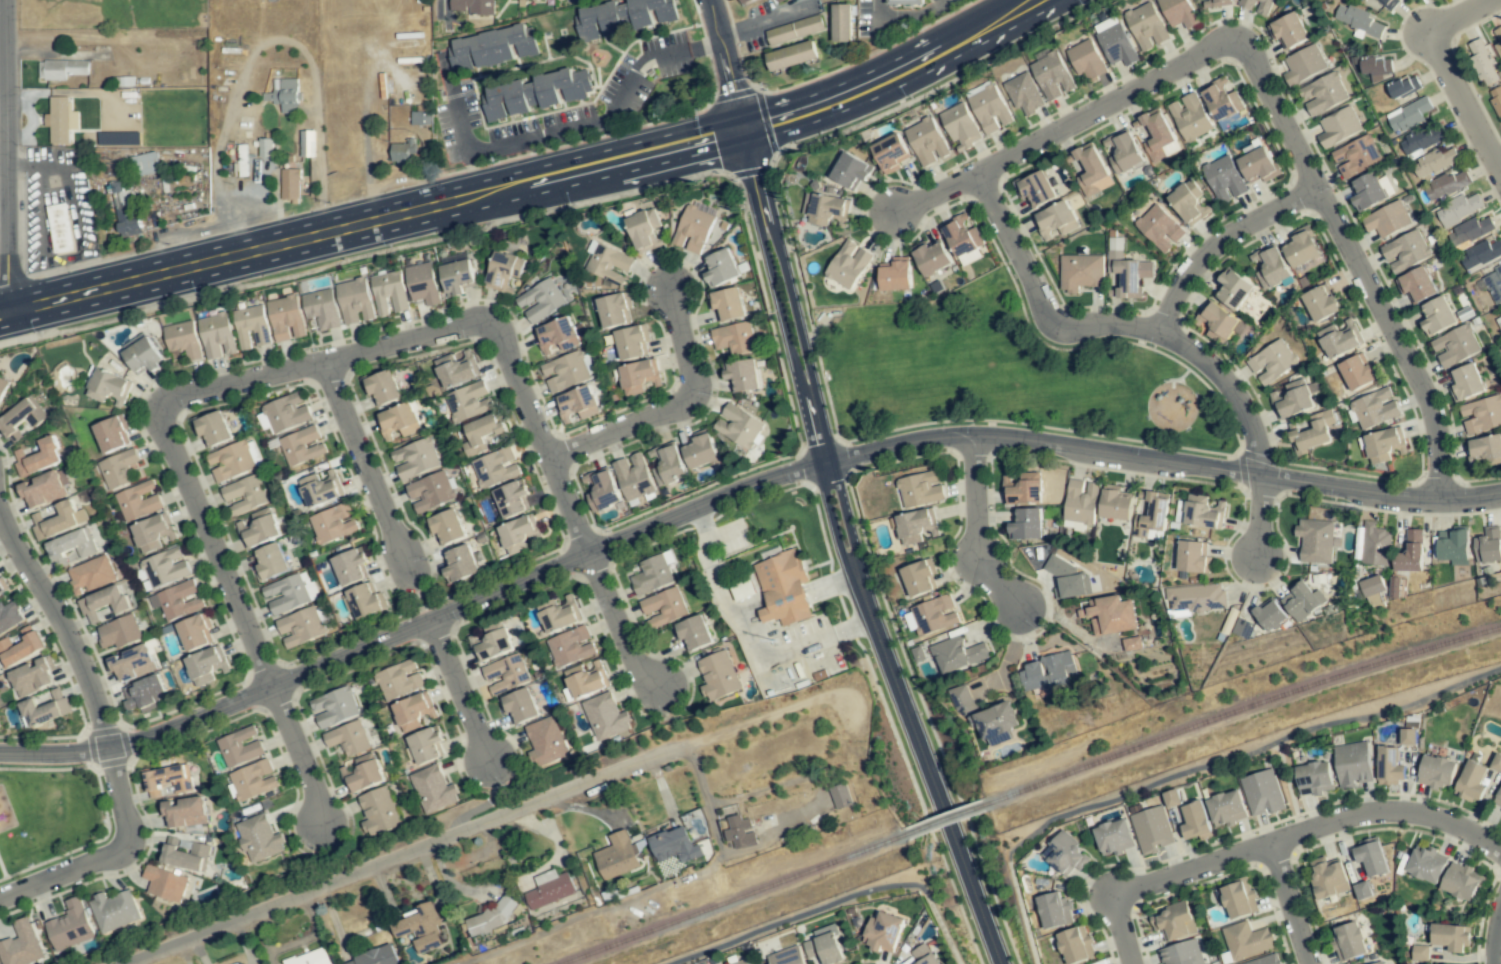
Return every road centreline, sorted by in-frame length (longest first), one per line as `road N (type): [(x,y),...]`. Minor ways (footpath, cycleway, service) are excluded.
road 1 (residential): [(1500,490),(1383,494),(1013,436),(941,436),(745,493),(182,726),(81,751),(0,752)]
road 2 (residential): [(750,124),(845,538),(940,801)]
road 3 (residential): [(682,744),(122,963)]
road 4 (primary): [(876,83),(847,99),(322,231)]
road 5 (residential): [(1229,39),(1423,391),(1437,435),(1440,497)]
road 6 (residential): [(971,183),(1055,336),(1124,331),(1181,350),(1232,395),(1253,434),(1263,478)]
road 7 (residential): [(1106,896),(1365,812),(1412,811),(1500,850)]
road 8 (residential): [(498,321),(165,398)]
road 9 (primary): [(322,231),(0,312)]
road 10 (residential): [(165,398),(281,687)]
road 11 (residential): [(11,309),(8,0)]
road 12 (residential): [(1229,39),(971,183)]
road 13 (residential): [(676,291),(701,398),(552,458)]
road 14 (residential): [(0,510),(83,665),(112,744)]
road 15 (residential): [(498,321),(594,558)]
road 16 (residential): [(0,898),(125,844),(112,744)]
road 17 (residential): [(330,360),(415,573)]
road 18 (residential): [(1500,174),(1429,44),(1436,24),(1488,0)]
road 19 (residential): [(1312,189),(1211,249),(1181,283),(1157,339)]
road 20 (residential): [(975,433),(977,557),(1021,606)]
road 21 (residential): [(940,801),(1001,963)]
road 22 (track): [(846,697),(682,744)]
road 23 (residential): [(440,621),(498,762)]
road 24 (residential): [(594,558),(651,698)]
road 25 (residential): [(281,687),(336,822)]
road 26 (residential): [(750,124),(719,0)]
road 27 (residential): [(1267,843),(1308,963)]

